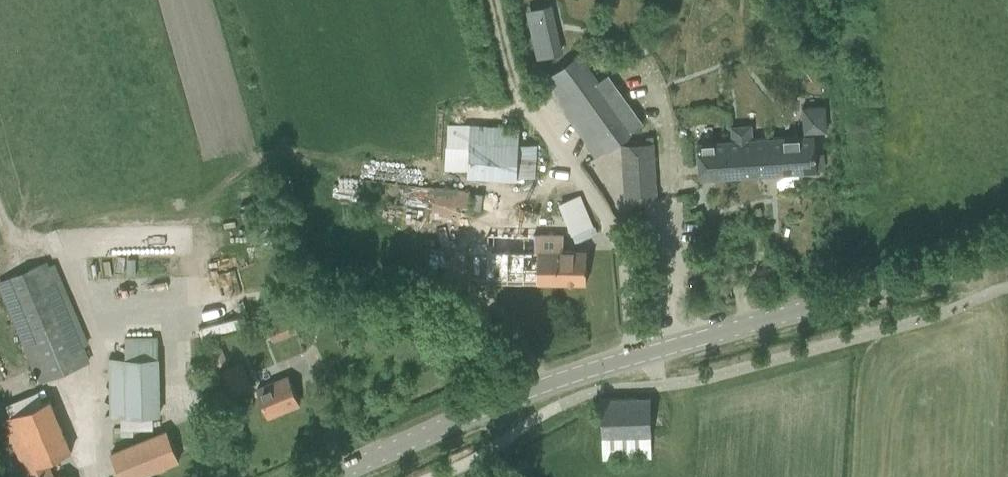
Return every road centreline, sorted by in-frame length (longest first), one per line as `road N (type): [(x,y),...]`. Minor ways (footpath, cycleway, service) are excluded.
road 1 (tertiary): [(331,476),(644,356),(1007,252)]
road 2 (track): [(644,356),(621,242),(521,102),(494,0)]

